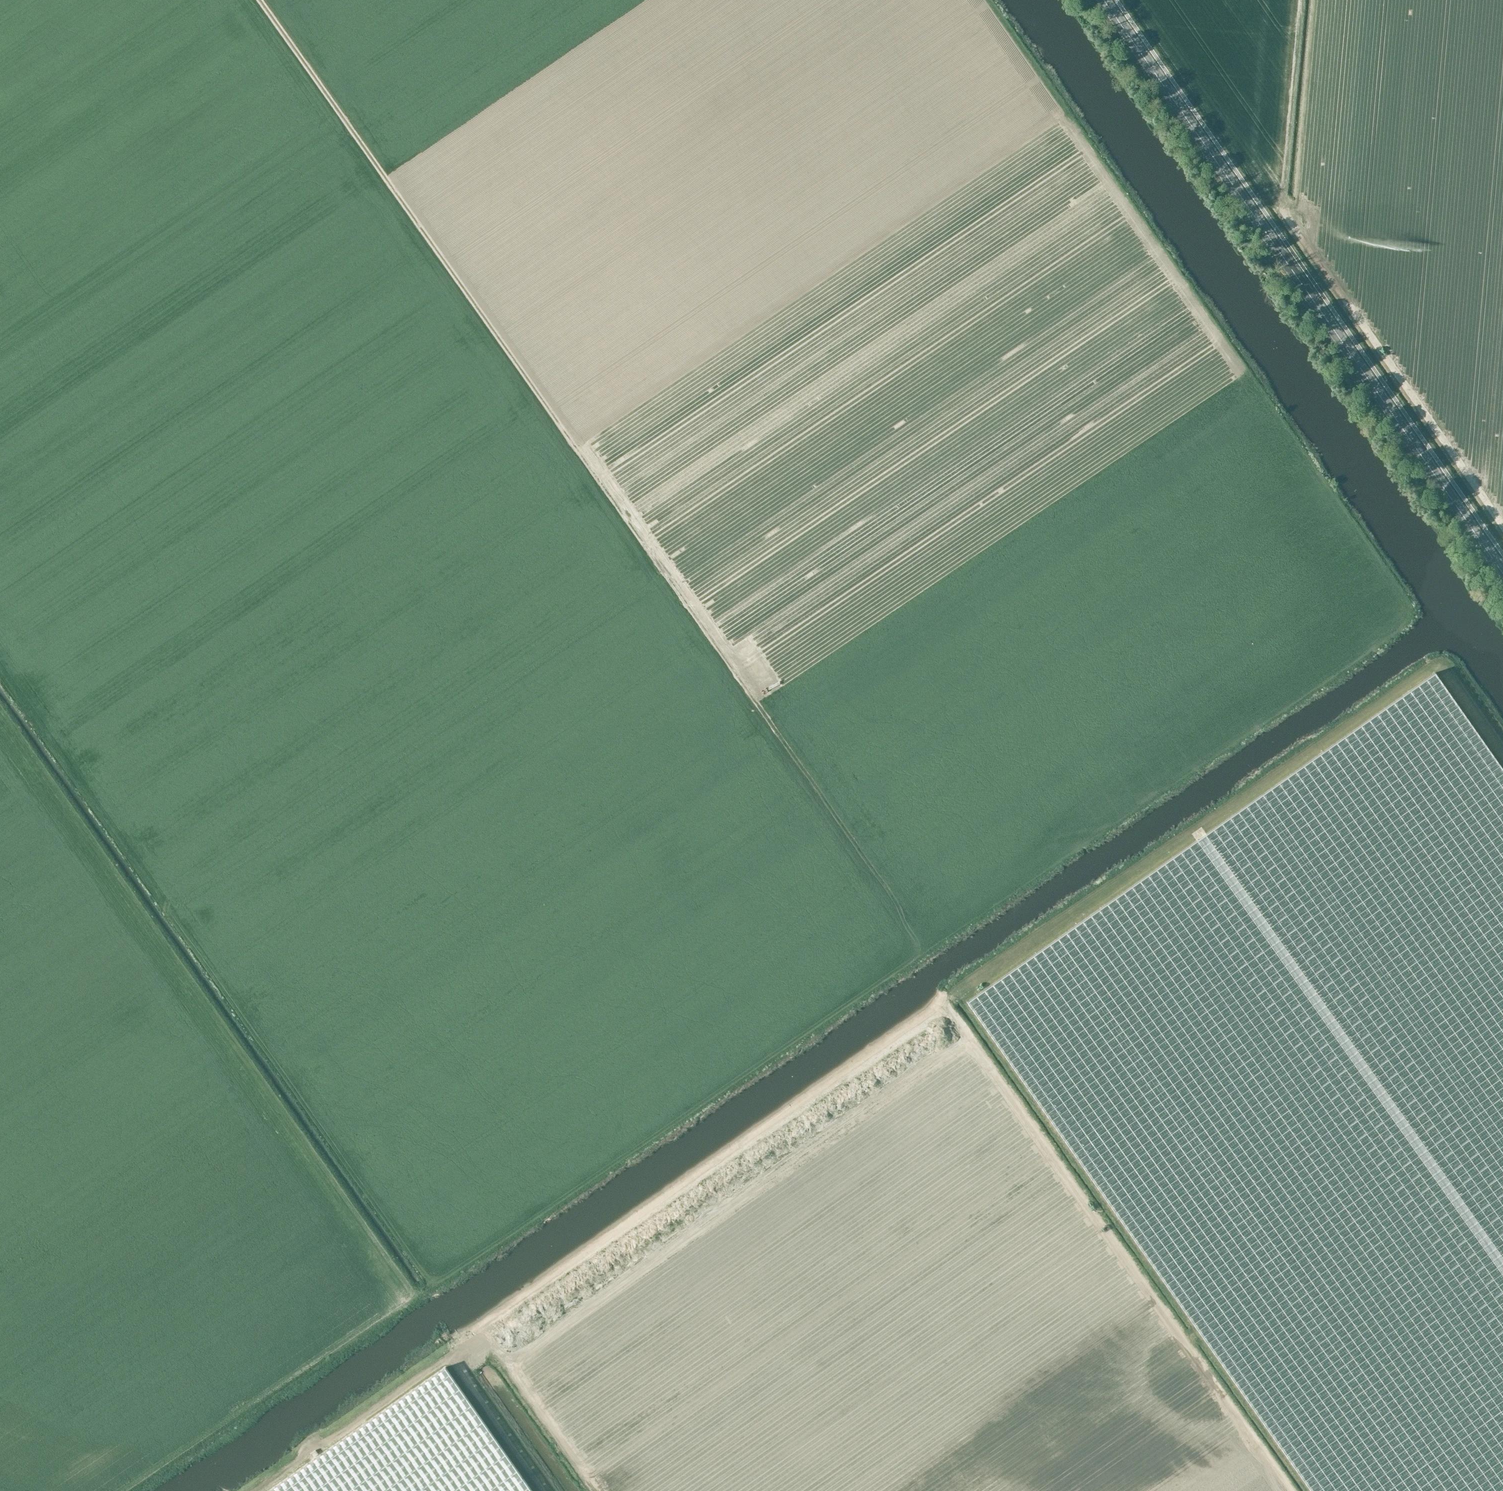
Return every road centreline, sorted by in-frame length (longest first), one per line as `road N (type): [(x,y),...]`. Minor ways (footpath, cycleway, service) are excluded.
road 1 (primary): [(1502,572),(1104,0)]

